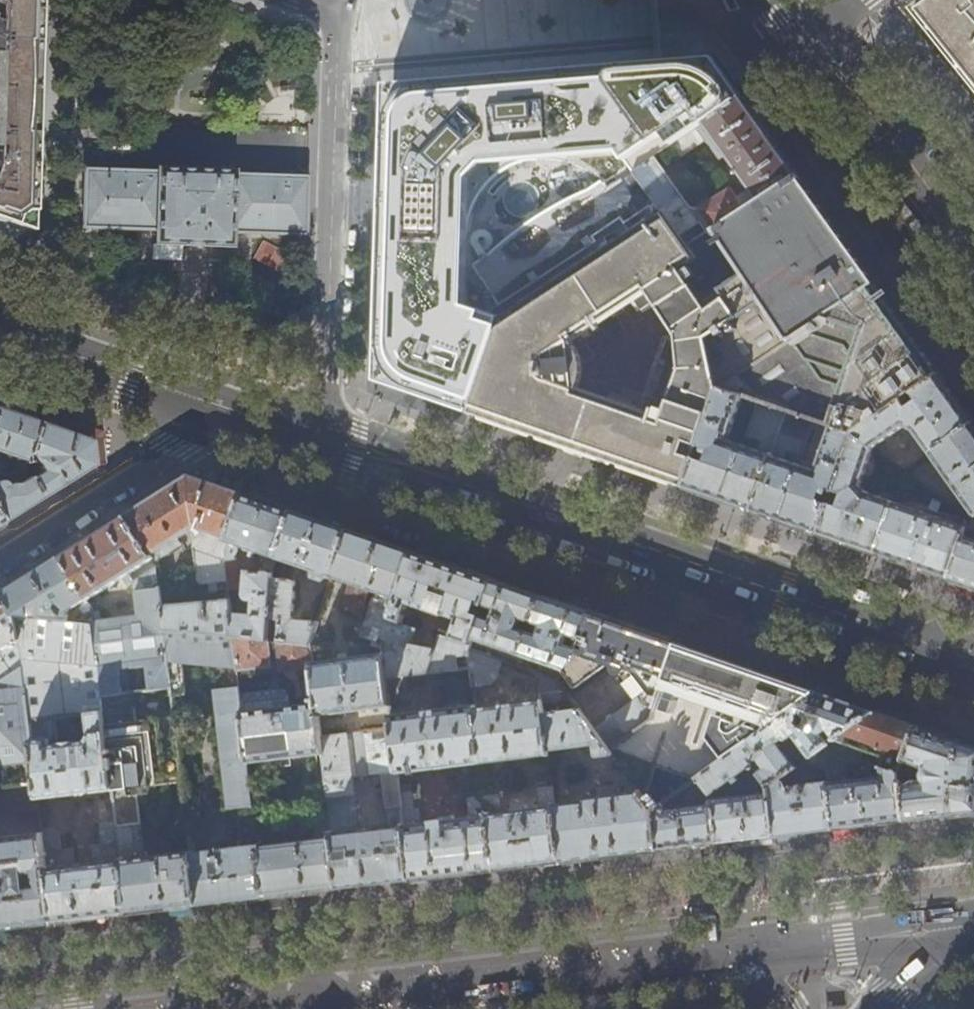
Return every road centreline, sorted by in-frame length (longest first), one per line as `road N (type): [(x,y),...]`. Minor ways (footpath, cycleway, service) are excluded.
road 1 (secondary): [(326,437),(973,659)]
road 2 (primary): [(243,1008),(748,950)]
road 3 (residential): [(338,16),(326,437)]
road 4 (residential): [(0,559),(177,448),(200,397)]
road 5 (residential): [(973,250),(816,37)]
road 6 (primary): [(748,950),(964,927)]
road 7 (secondary): [(0,328),(200,397)]
road 8 (secondary): [(200,397),(326,437)]

